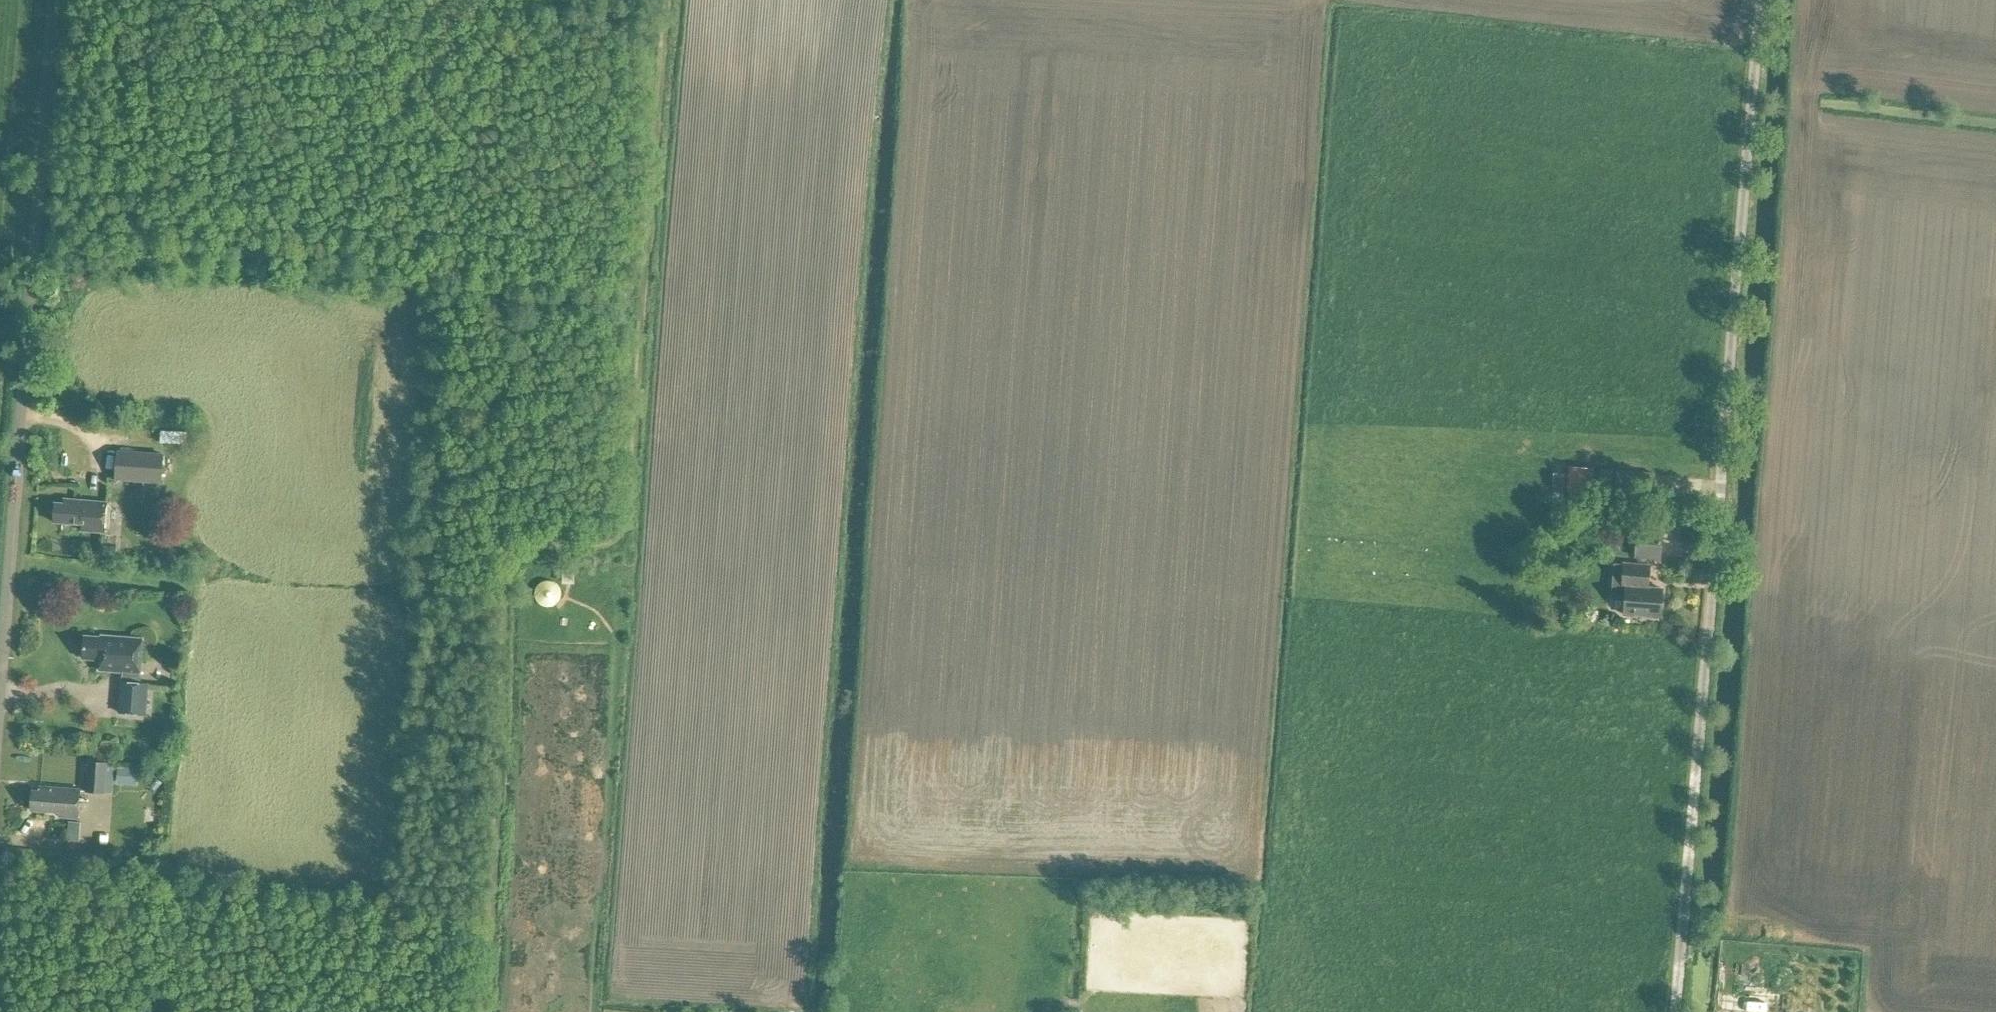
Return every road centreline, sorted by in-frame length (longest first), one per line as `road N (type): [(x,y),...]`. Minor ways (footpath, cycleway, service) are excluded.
road 1 (unclassified): [(1677,1011),(1763,0)]
road 2 (unclassified): [(0,695),(54,0)]

